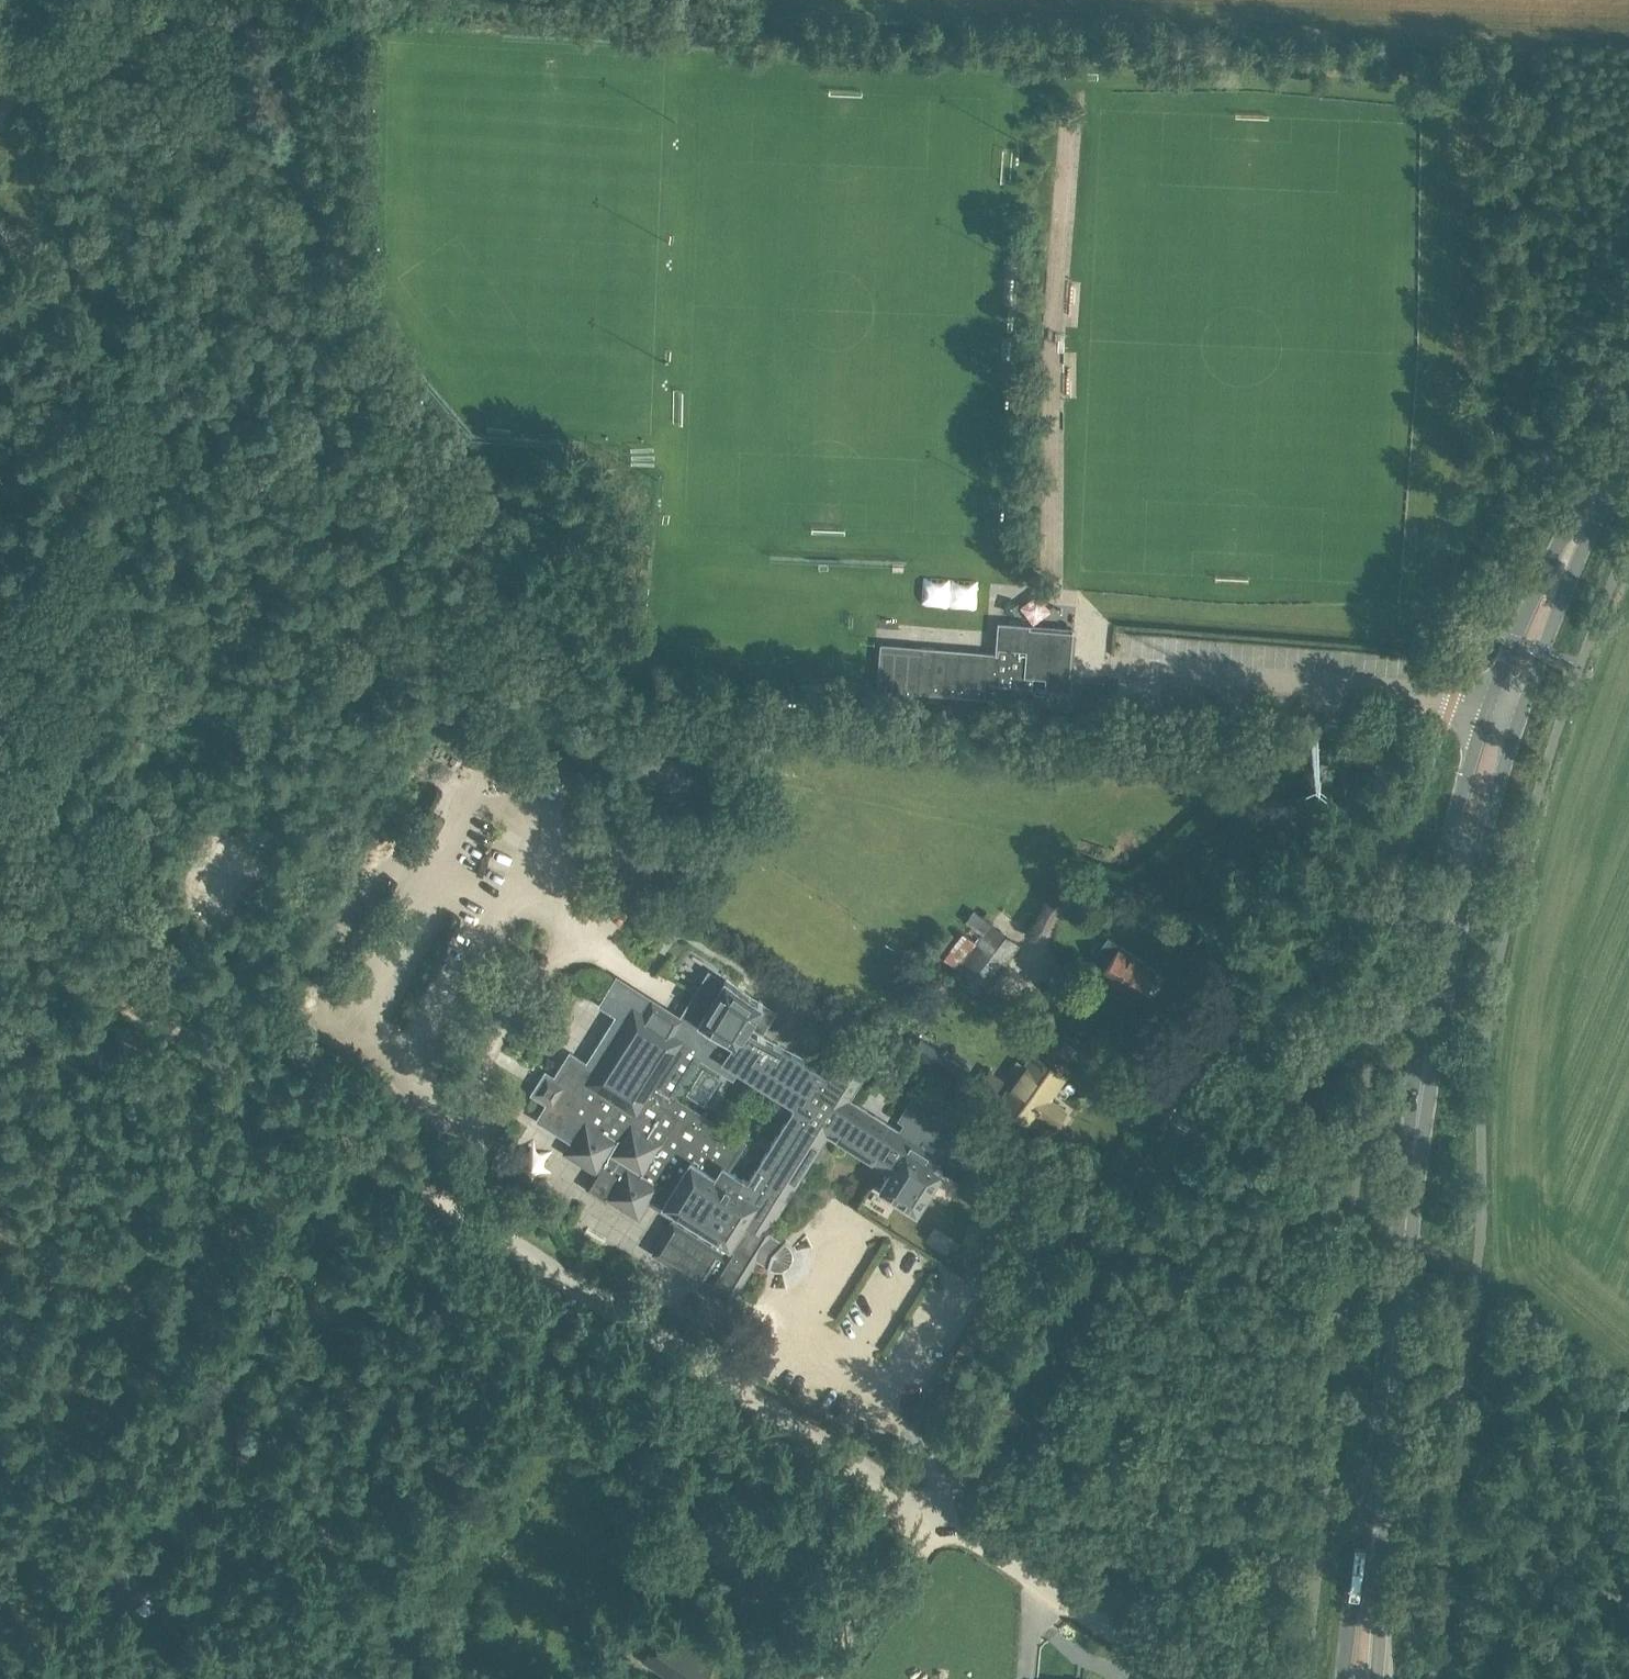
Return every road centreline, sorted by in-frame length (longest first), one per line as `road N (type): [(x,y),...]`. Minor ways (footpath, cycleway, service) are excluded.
road 1 (secondary): [(1359,1678),(1422,1080),(1466,845),(1528,645),(1628,430)]
road 2 (unclassified): [(931,1507),(419,1187)]
road 3 (track): [(419,1187),(0,922)]
road 4 (unclassified): [(931,1507),(1183,1118)]
road 5 (unclassified): [(1191,1678),(931,1507)]
road 6 (track): [(931,1507),(821,1678)]

